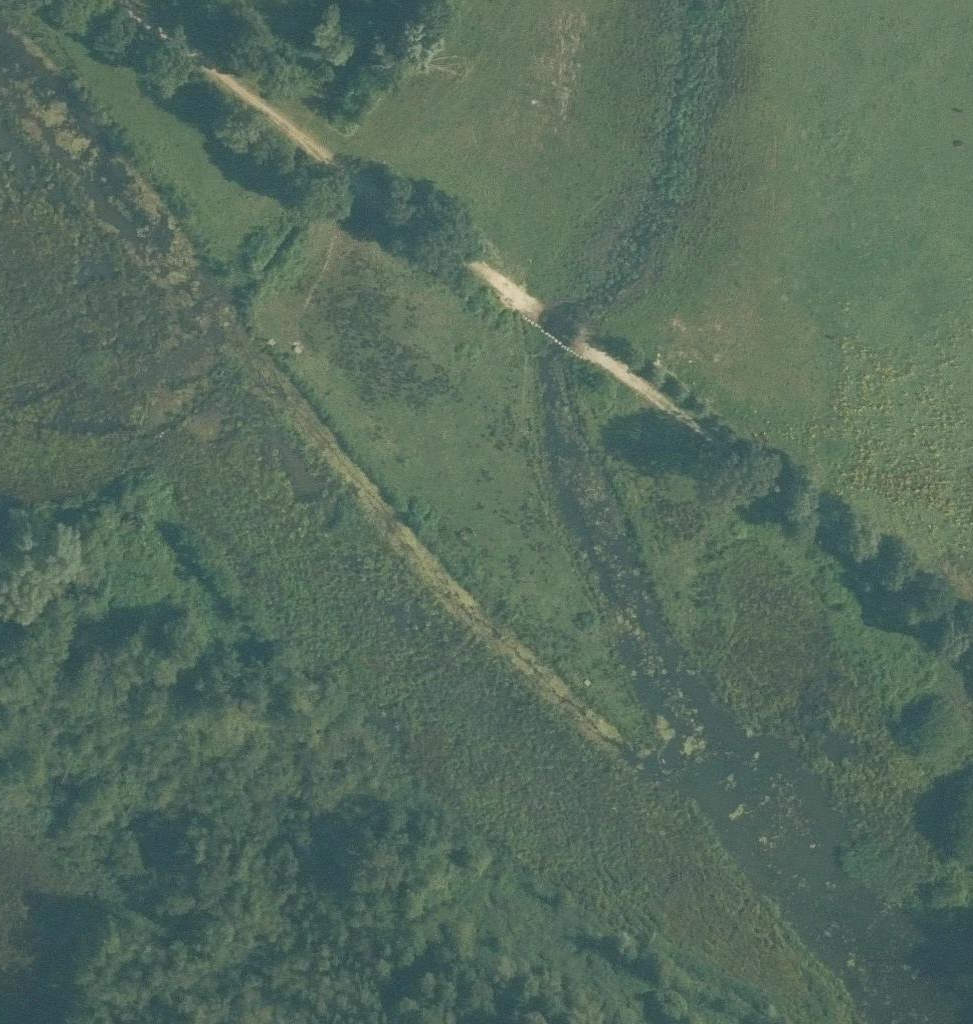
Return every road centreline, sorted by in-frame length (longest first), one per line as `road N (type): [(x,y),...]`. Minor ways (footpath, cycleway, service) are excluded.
road 1 (track): [(119,0),(972,633)]
road 2 (track): [(270,110),(325,0)]

